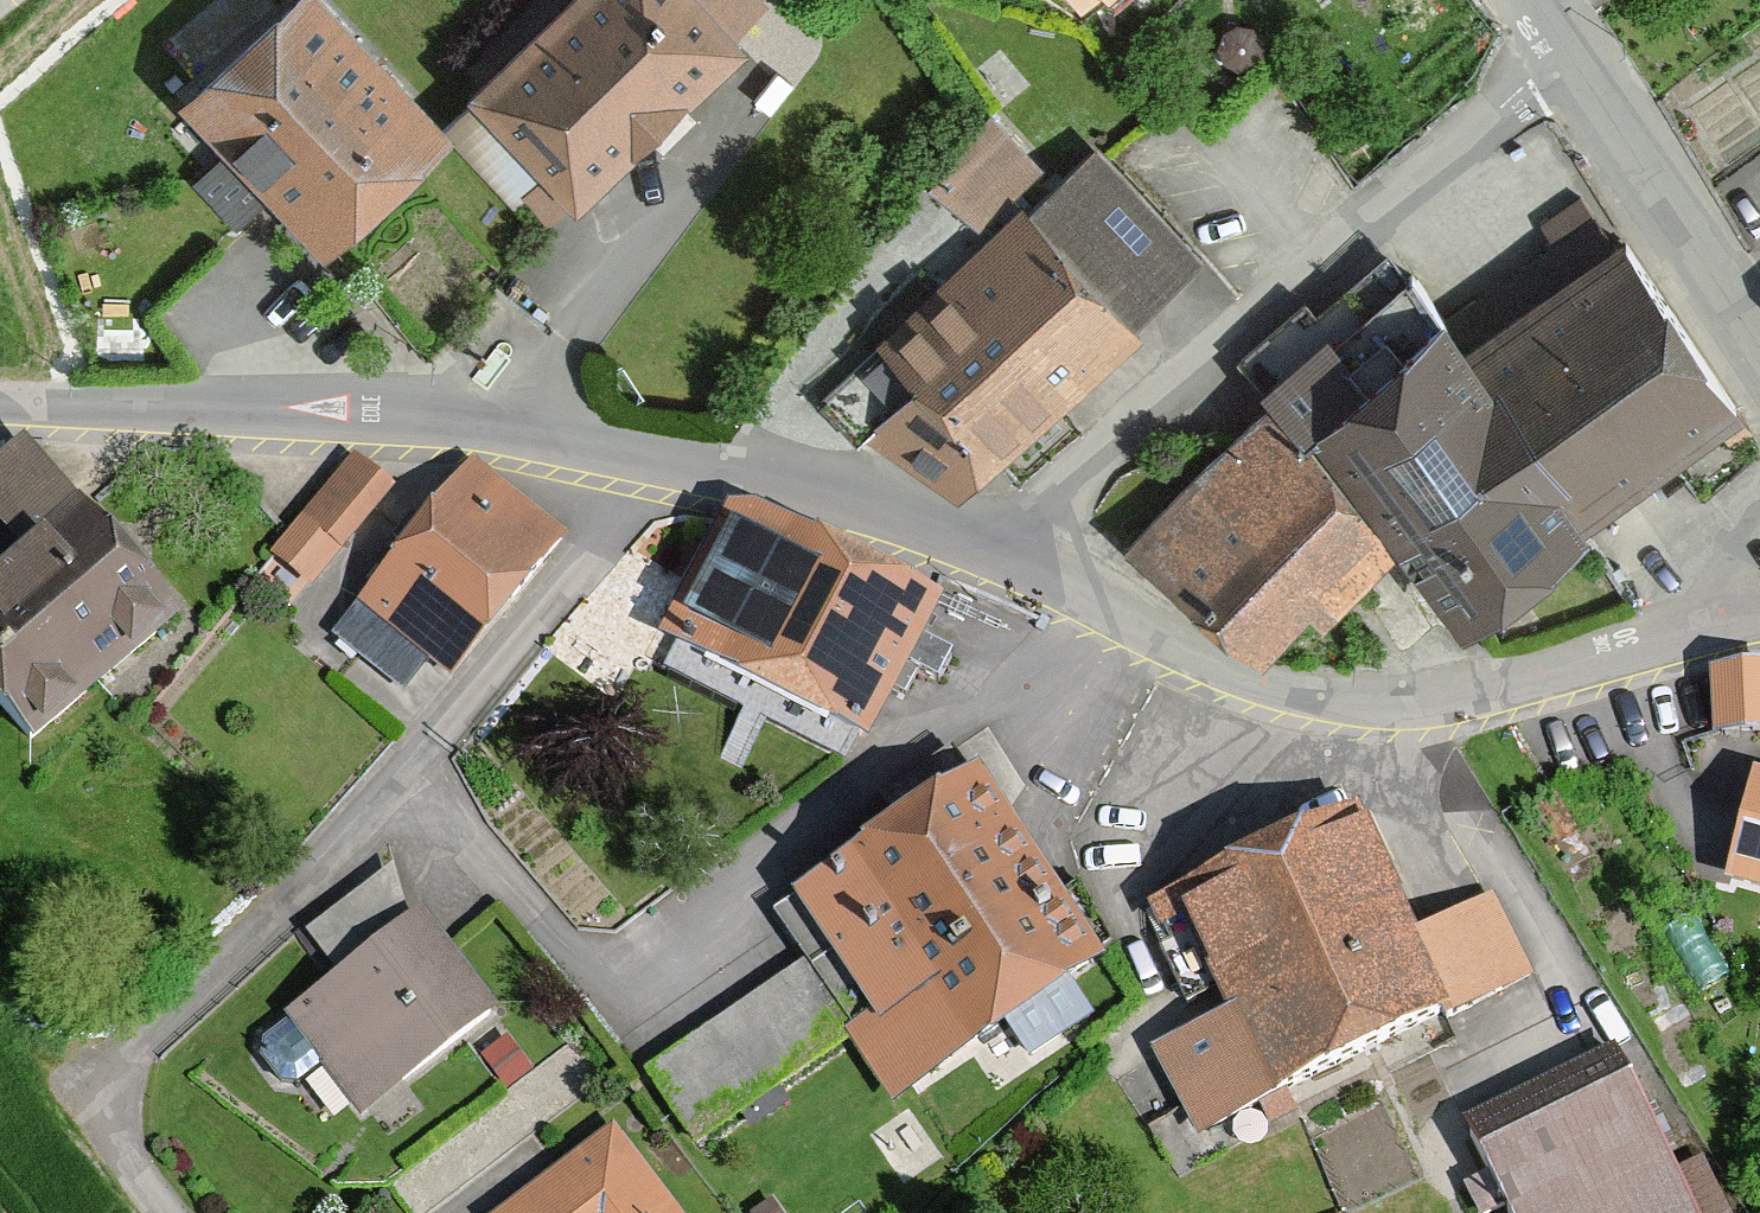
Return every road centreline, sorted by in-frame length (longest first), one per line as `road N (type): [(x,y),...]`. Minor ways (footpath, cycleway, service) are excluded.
road 1 (residential): [(648,459),(482,697),(309,887),(132,1063),(112,1106)]
road 2 (unclassified): [(1003,565),(1235,680),(1357,705),(1450,696),(1759,621)]
road 3 (residential): [(1564,66),(1264,300),(1120,430),(1003,565)]
road 4 (unclassified): [(0,406),(349,411),(648,459)]
road 5 (unclassified): [(648,459),(831,503),(1003,565)]
road 6 (unclassified): [(1759,362),(1564,66)]
road 7 (residential): [(112,1106),(0,971)]
road 8 (residential): [(112,1106),(123,1167),(161,1212)]

